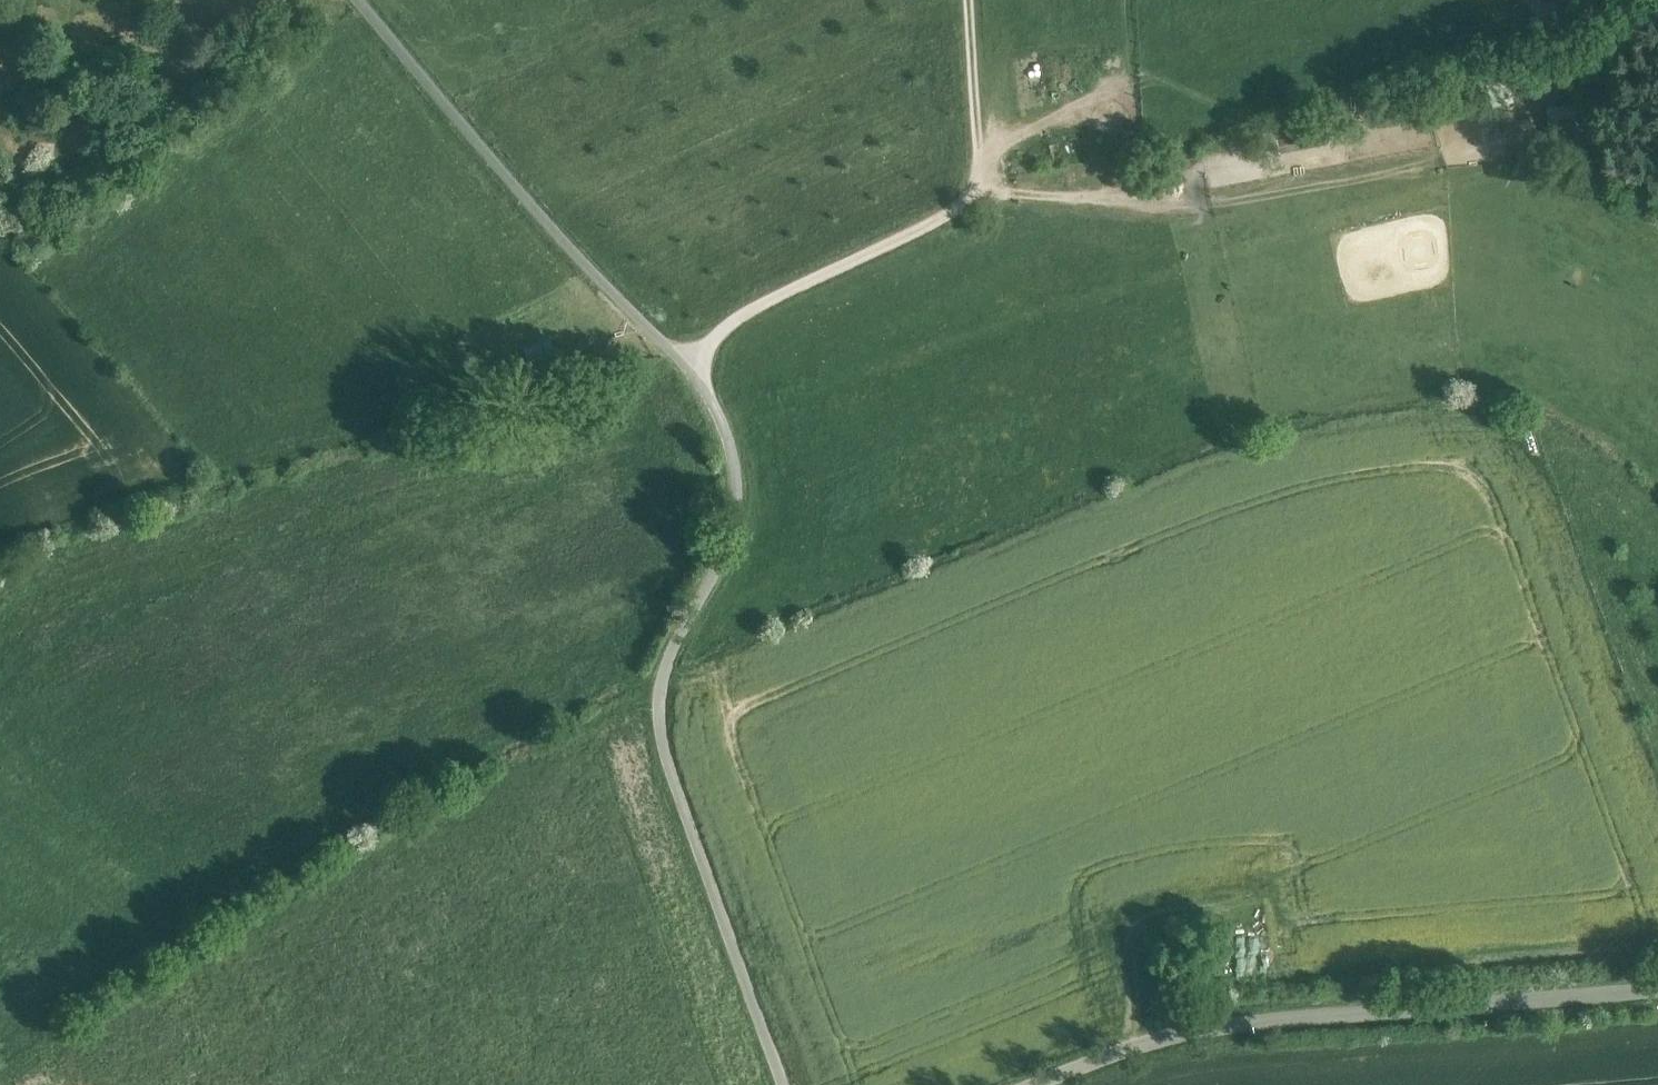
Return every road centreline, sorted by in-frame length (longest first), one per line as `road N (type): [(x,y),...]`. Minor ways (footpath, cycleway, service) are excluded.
road 1 (track): [(364,0),(738,426),(747,493),(736,536),(686,626),(671,676),(674,738),(786,1084)]
road 2 (residential): [(1040,1084),(1144,1044),(1267,1019),(1657,991)]

